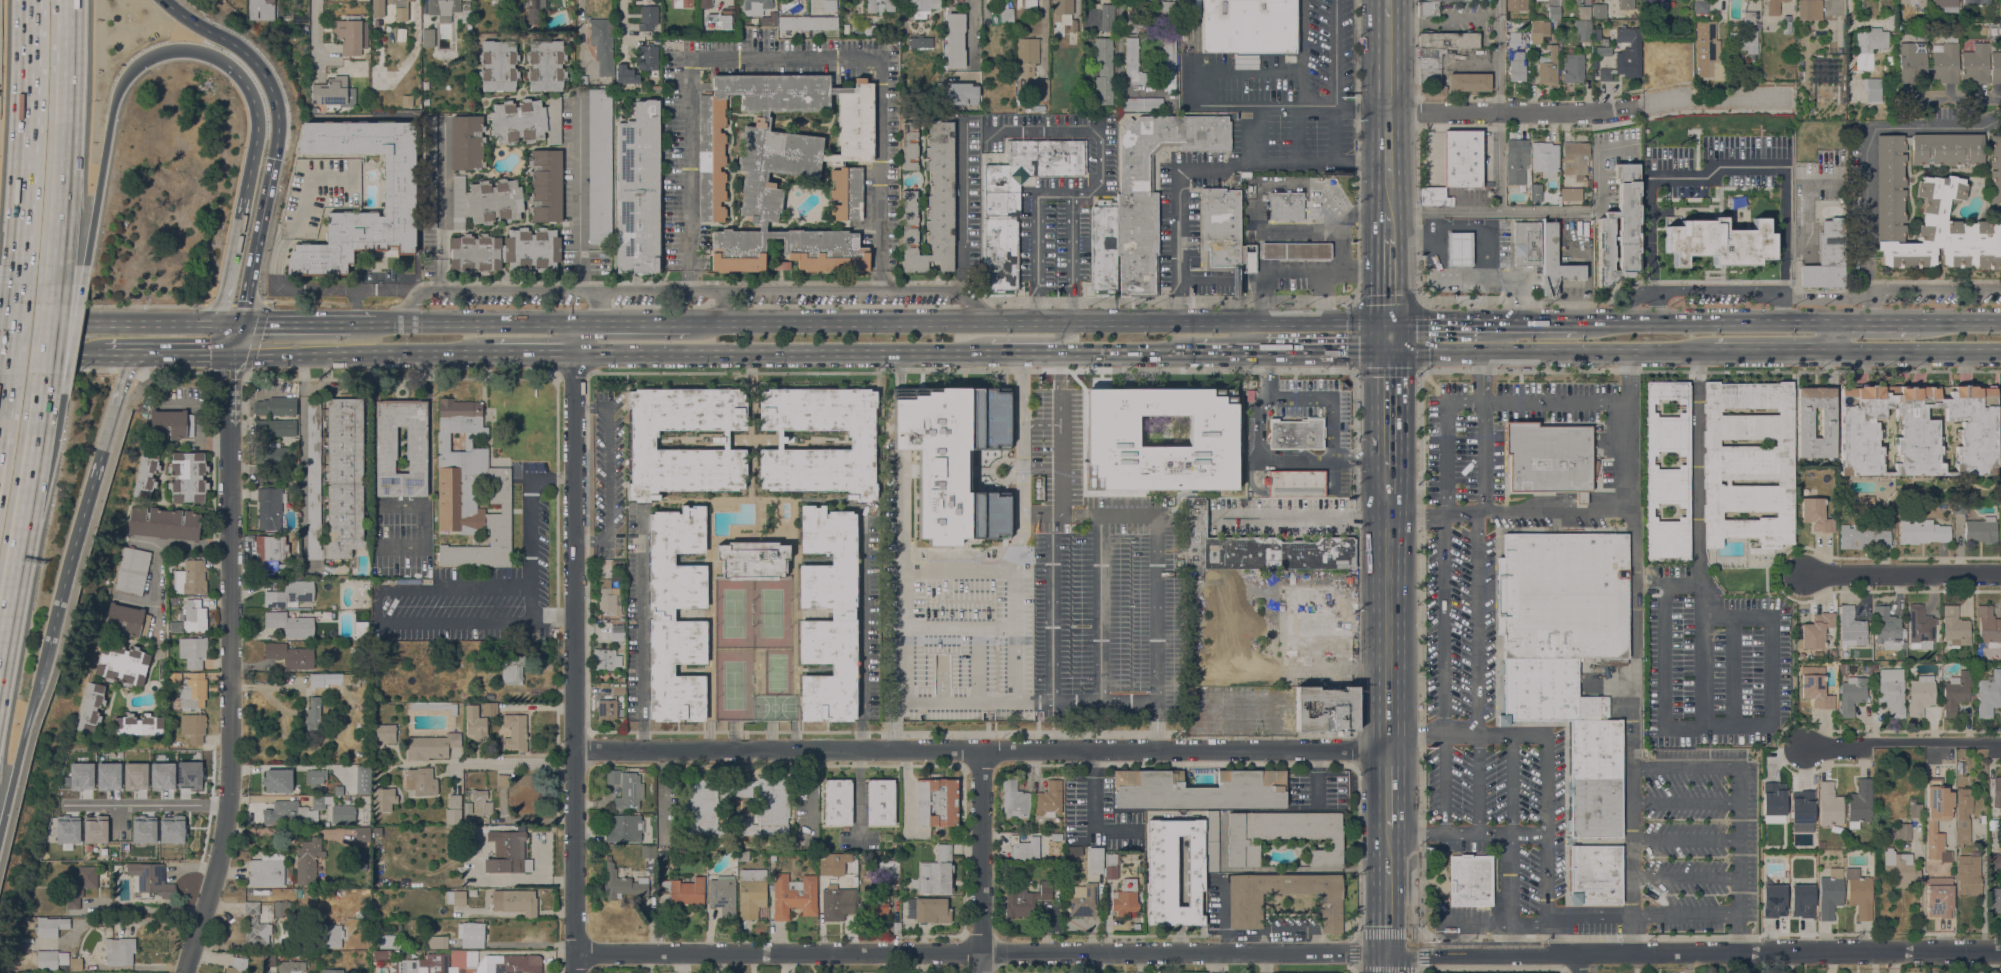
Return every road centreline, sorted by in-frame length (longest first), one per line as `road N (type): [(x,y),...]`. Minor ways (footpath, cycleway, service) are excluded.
road 1 (tertiary): [(2000,952),(575,954)]
road 2 (residential): [(1388,750),(574,750)]
road 3 (residential): [(184,972),(230,804),(229,353)]
road 4 (residential): [(414,322),(419,296),(439,289),(954,288),(969,296),(973,319)]
road 5 (primary): [(575,349),(986,351)]
road 6 (residential): [(1388,114),(1585,116),(1677,100),(1794,100)]
road 7 (tertiary): [(574,750),(575,349)]
road 8 (motorway): [(237,324),(277,113),(263,75),(241,49),(162,0)]
road 9 (primary): [(1071,319),(689,320)]
road 10 (primary): [(1387,353),(1713,349)]
road 11 (primary): [(1387,320),(1071,319)]
road 12 (motorway): [(85,264),(113,103),(130,69),(153,54),(187,49),(231,68)]
road 13 (motorway): [(46,644),(126,352)]
road 14 (motorway): [(0,659),(41,395)]
road 15 (primary): [(229,353),(493,350)]
road 16 (motorway): [(30,0),(17,263)]
road 17 (primary): [(1388,750),(1386,492)]
road 18 (primary): [(1833,321),(1578,321)]
road 19 (residential): [(641,750),(640,510)]
road 20 (tertiary): [(575,972),(574,750)]
road 21 (residential): [(980,972),(980,750)]
road 22 (primary): [(575,321),(375,323)]
road 23 (residential): [(2000,746),(1802,746)]
road 24 (residential): [(2000,574),(1805,575)]
road 25 (motorway): [(57,265),(68,80)]
road 26 (primary): [(1834,349),(2000,349)]
road 27 (motorway): [(231,68),(257,115),(239,222)]
road 28 (residential): [(593,541),(609,528),(610,415),(595,406)]
road 29 (primary): [(1049,351),(1198,352)]
road 30 (motorway): [(11,785),(46,644)]
road 31 (motorway): [(41,395),(72,336),(85,264)]
road 32 (primary): [(221,324),(86,324)]
road 33 (motorway): [(41,395),(57,265)]
road 34 (motorway): [(17,263),(4,393)]
road 35 (primary): [(1266,352),(1387,353)]
road 36 (primary): [(1713,349),(1834,349)]

